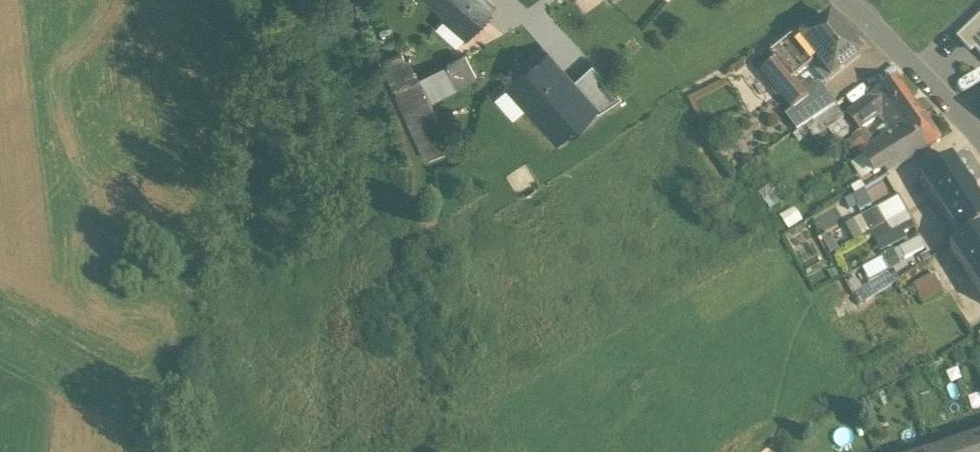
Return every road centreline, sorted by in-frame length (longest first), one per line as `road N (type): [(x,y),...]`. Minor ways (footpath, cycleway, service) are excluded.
road 1 (residential): [(979,141),(841,0)]

